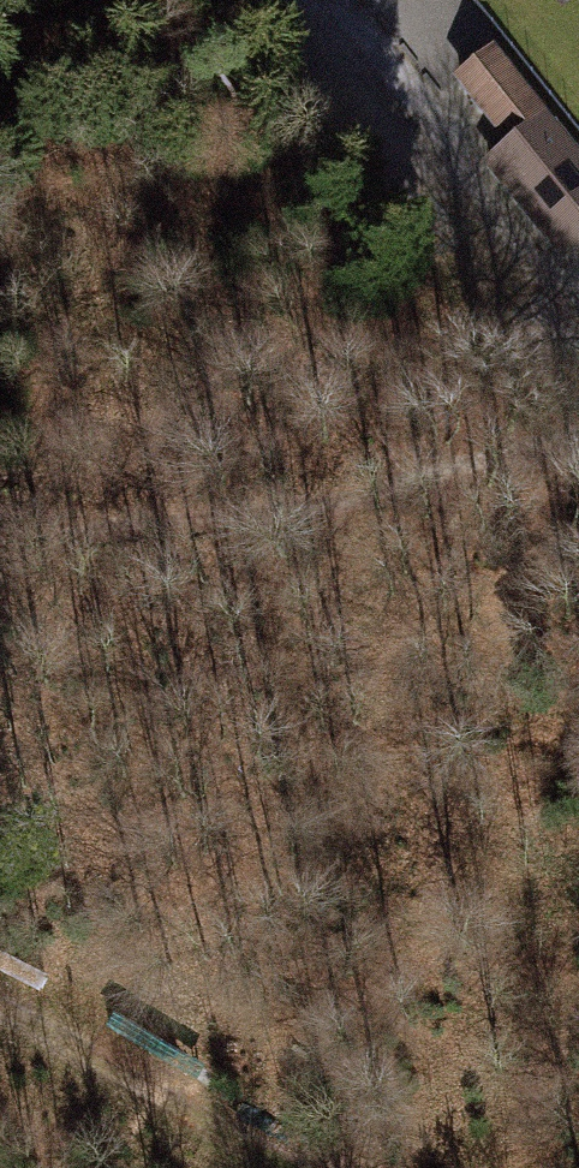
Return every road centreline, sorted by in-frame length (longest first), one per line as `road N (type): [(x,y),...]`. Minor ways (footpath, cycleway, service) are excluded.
road 1 (track): [(578,449),(367,509),(0,652)]
road 2 (track): [(323,0),(578,280)]
road 3 (track): [(0,1007),(286,1167)]

